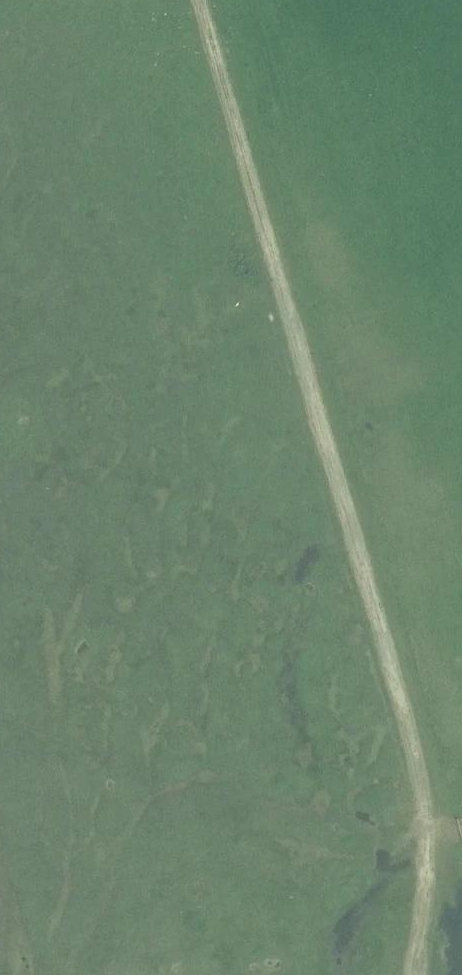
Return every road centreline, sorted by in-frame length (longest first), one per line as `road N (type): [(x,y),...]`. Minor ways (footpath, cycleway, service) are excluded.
road 1 (track): [(196,0),(417,760),(424,852),(413,974)]

